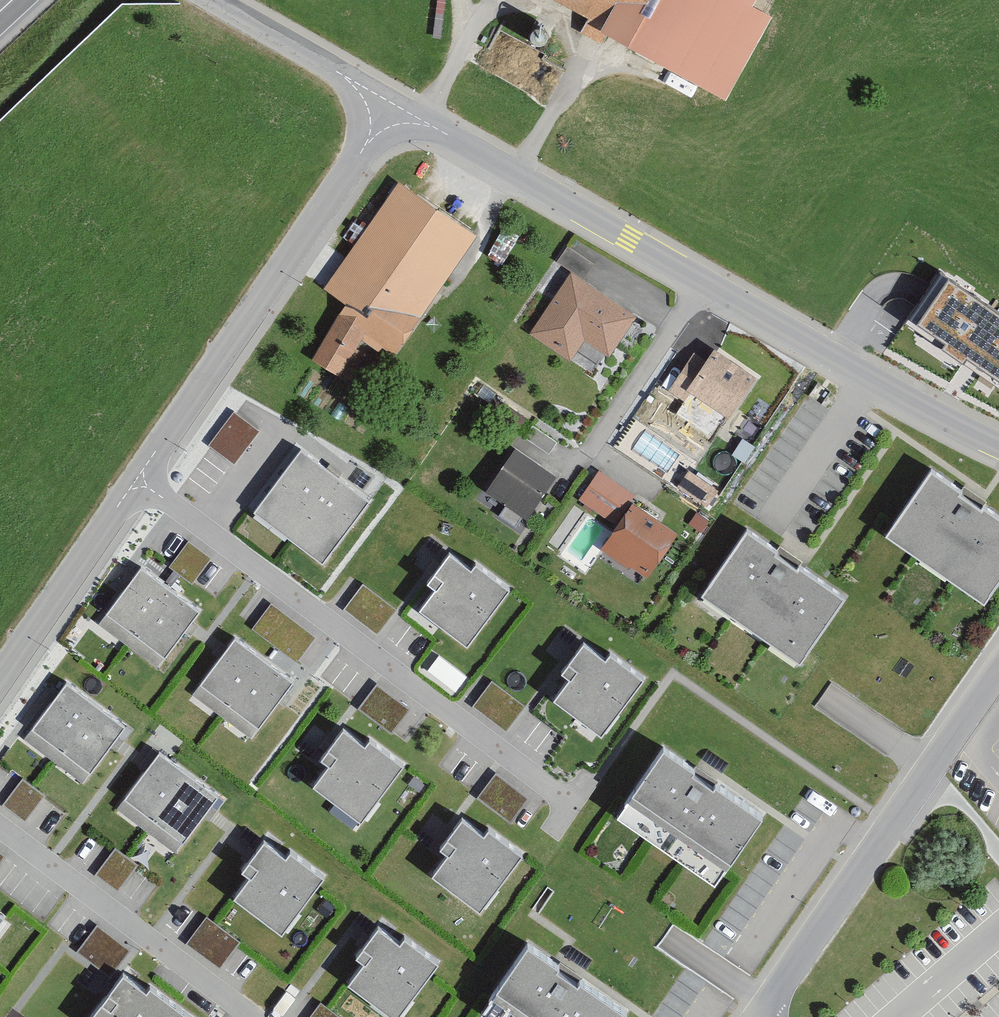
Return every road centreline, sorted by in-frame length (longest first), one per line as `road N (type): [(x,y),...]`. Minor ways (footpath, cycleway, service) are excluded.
road 1 (residential): [(399,102),(998,445)]
road 2 (residential): [(137,478),(577,808)]
road 3 (residential): [(399,102),(137,478)]
road 4 (residential): [(998,668),(762,1016)]
road 5 (residential): [(0,832),(252,1016)]
road 6 (residential): [(137,478),(0,677)]
road 7 (residential): [(219,0),(399,102)]

